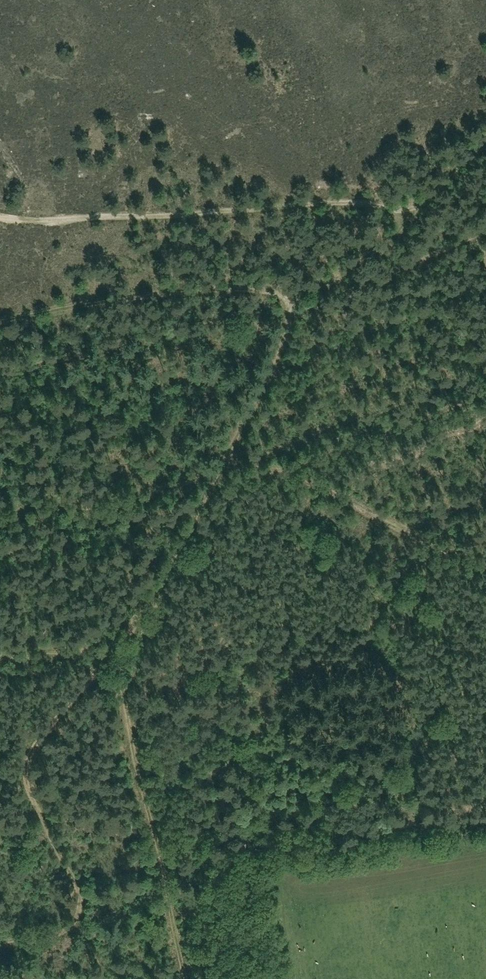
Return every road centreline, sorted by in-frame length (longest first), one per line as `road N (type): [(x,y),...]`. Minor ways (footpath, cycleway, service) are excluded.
road 1 (track): [(415,213),(374,253),(294,293),(270,374),(162,581),(24,764),(73,916),(0,939)]
road 2 (track): [(0,214),(60,219),(324,203),(415,213),(485,138)]
road 3 (track): [(0,661),(108,655),(181,978)]
road 4 (track): [(0,515),(110,506),(227,465),(289,472)]
road 5 (track): [(289,472),(406,535),(485,564)]
road 6 (track): [(308,281),(383,273),(485,230)]

